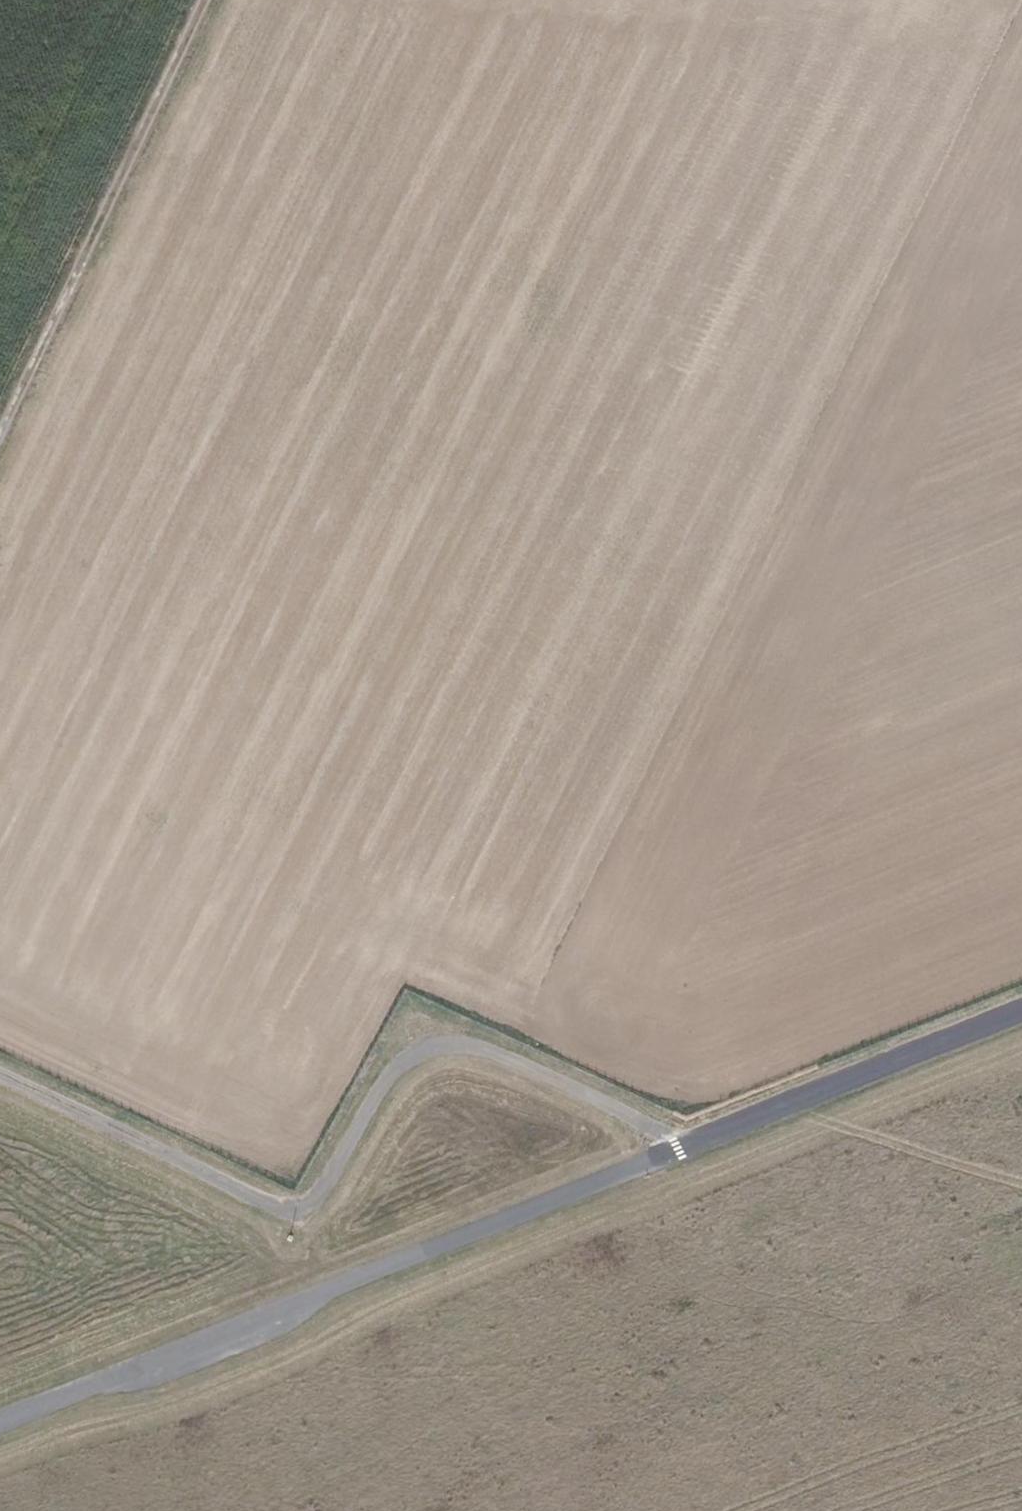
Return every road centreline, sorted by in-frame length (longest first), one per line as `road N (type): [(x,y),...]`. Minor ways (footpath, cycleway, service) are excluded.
road 1 (track): [(0,431),(199,0)]

